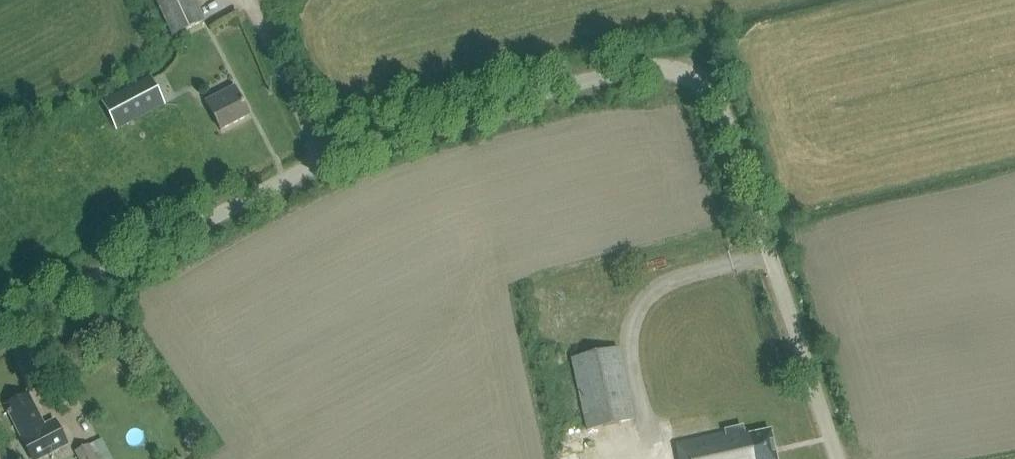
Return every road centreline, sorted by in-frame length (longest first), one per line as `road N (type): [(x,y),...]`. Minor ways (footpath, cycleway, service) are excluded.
road 1 (unclassified): [(0,332),(318,160),(597,63),(659,67),(721,102),(843,458)]

